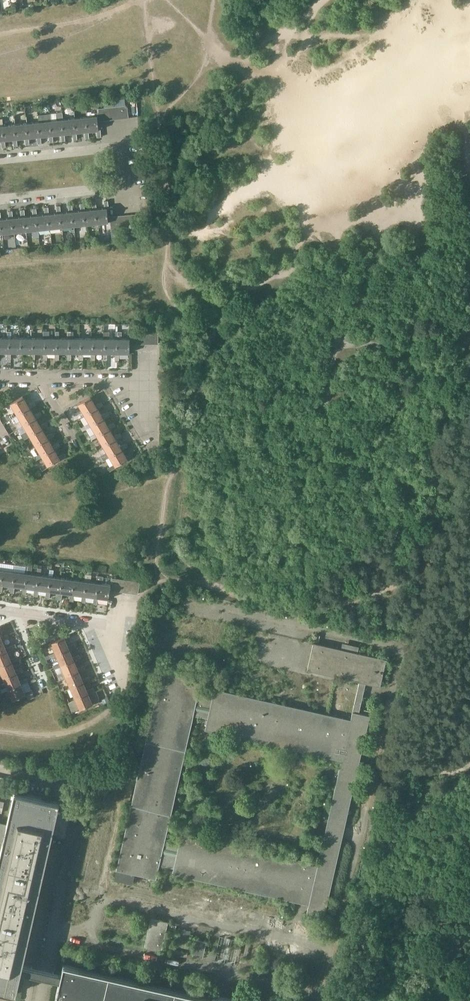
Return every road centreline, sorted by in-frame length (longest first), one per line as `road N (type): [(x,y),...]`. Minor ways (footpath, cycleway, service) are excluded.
road 1 (residential): [(0,199),(122,185),(117,147),(0,160)]

